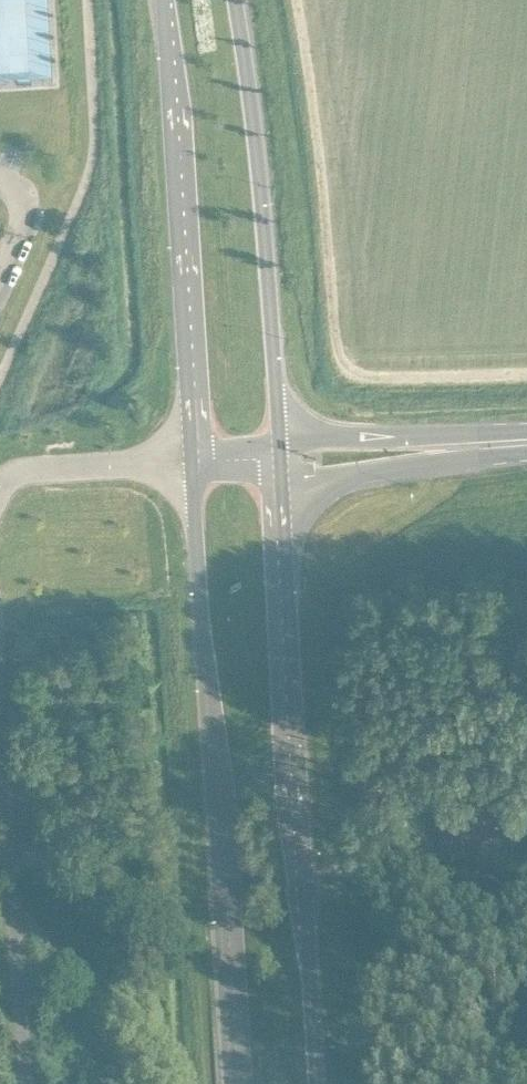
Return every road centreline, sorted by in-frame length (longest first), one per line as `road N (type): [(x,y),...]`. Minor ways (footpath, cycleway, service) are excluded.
road 1 (secondary): [(324,1083),(287,473)]
road 2 (secondary): [(199,474),(240,1083)]
road 3 (secondary): [(287,473),(239,0)]
road 4 (secondary): [(165,0),(199,474)]
road 5 (tertiary): [(287,473),(526,457)]
road 6 (residential): [(0,509),(27,482),(199,474)]

